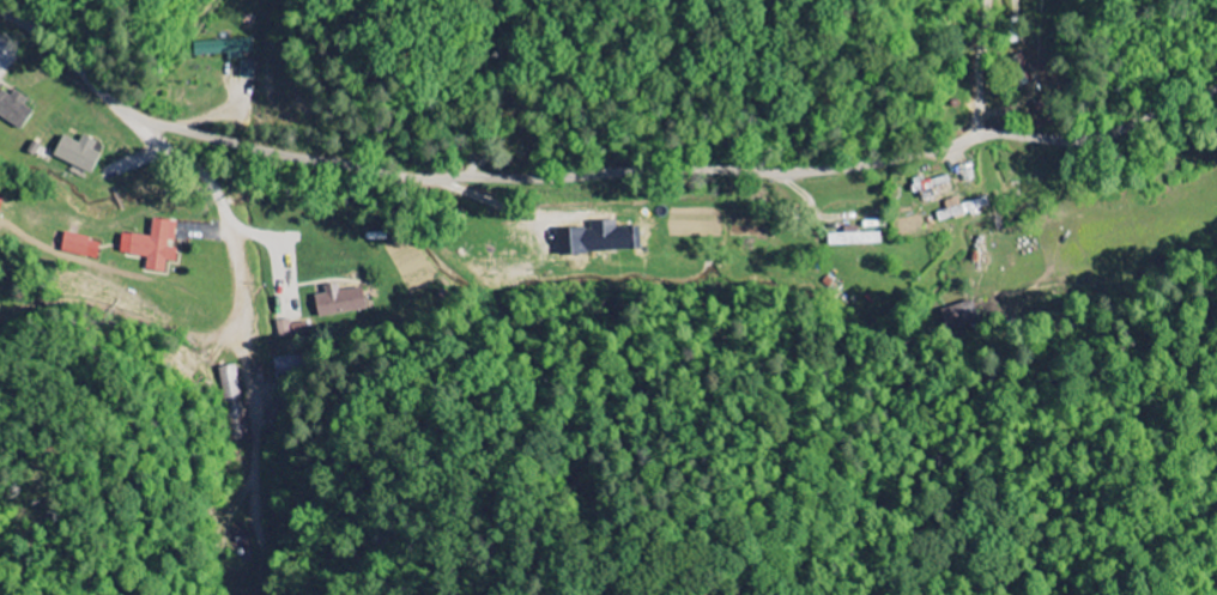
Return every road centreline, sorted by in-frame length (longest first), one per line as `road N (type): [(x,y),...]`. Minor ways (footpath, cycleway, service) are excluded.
road 1 (residential): [(1216,93),(1097,138),(992,132),(811,171),(382,174),(146,126),(117,111),(0,1)]

